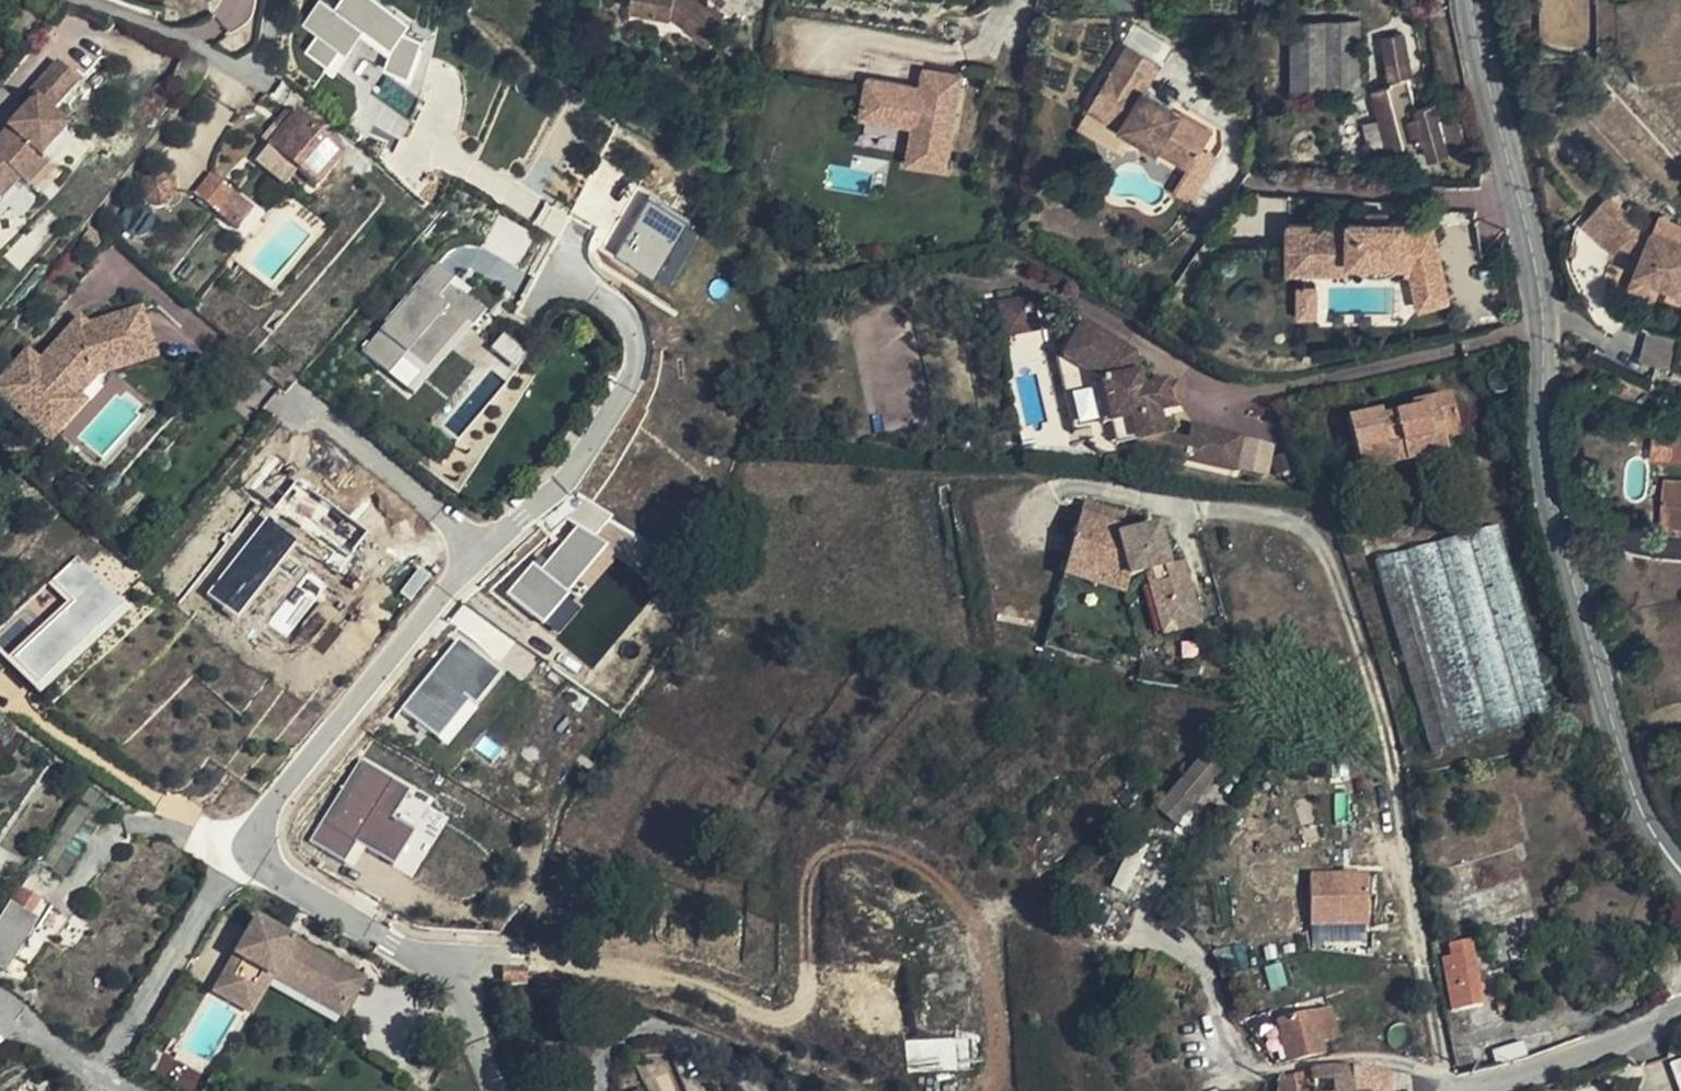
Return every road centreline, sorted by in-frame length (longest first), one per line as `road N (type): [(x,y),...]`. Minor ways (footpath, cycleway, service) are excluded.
road 1 (unclassified): [(1680,882),(1650,839),(1551,513),(1537,276),(1481,92),(1465,0)]
road 2 (residential): [(248,852),(276,797),(478,553)]
road 3 (residential): [(478,553),(573,471),(634,368),(630,337),(610,305),(557,277)]
road 4 (residential): [(496,1090),(460,980),(248,852)]
road 5 (residential): [(248,852),(98,1071),(132,1090)]
road 6 (residential): [(478,553),(301,397)]
road 7 (residential): [(1680,1012),(1470,1090)]
road 8 (residential): [(268,81),(136,18),(72,0)]

